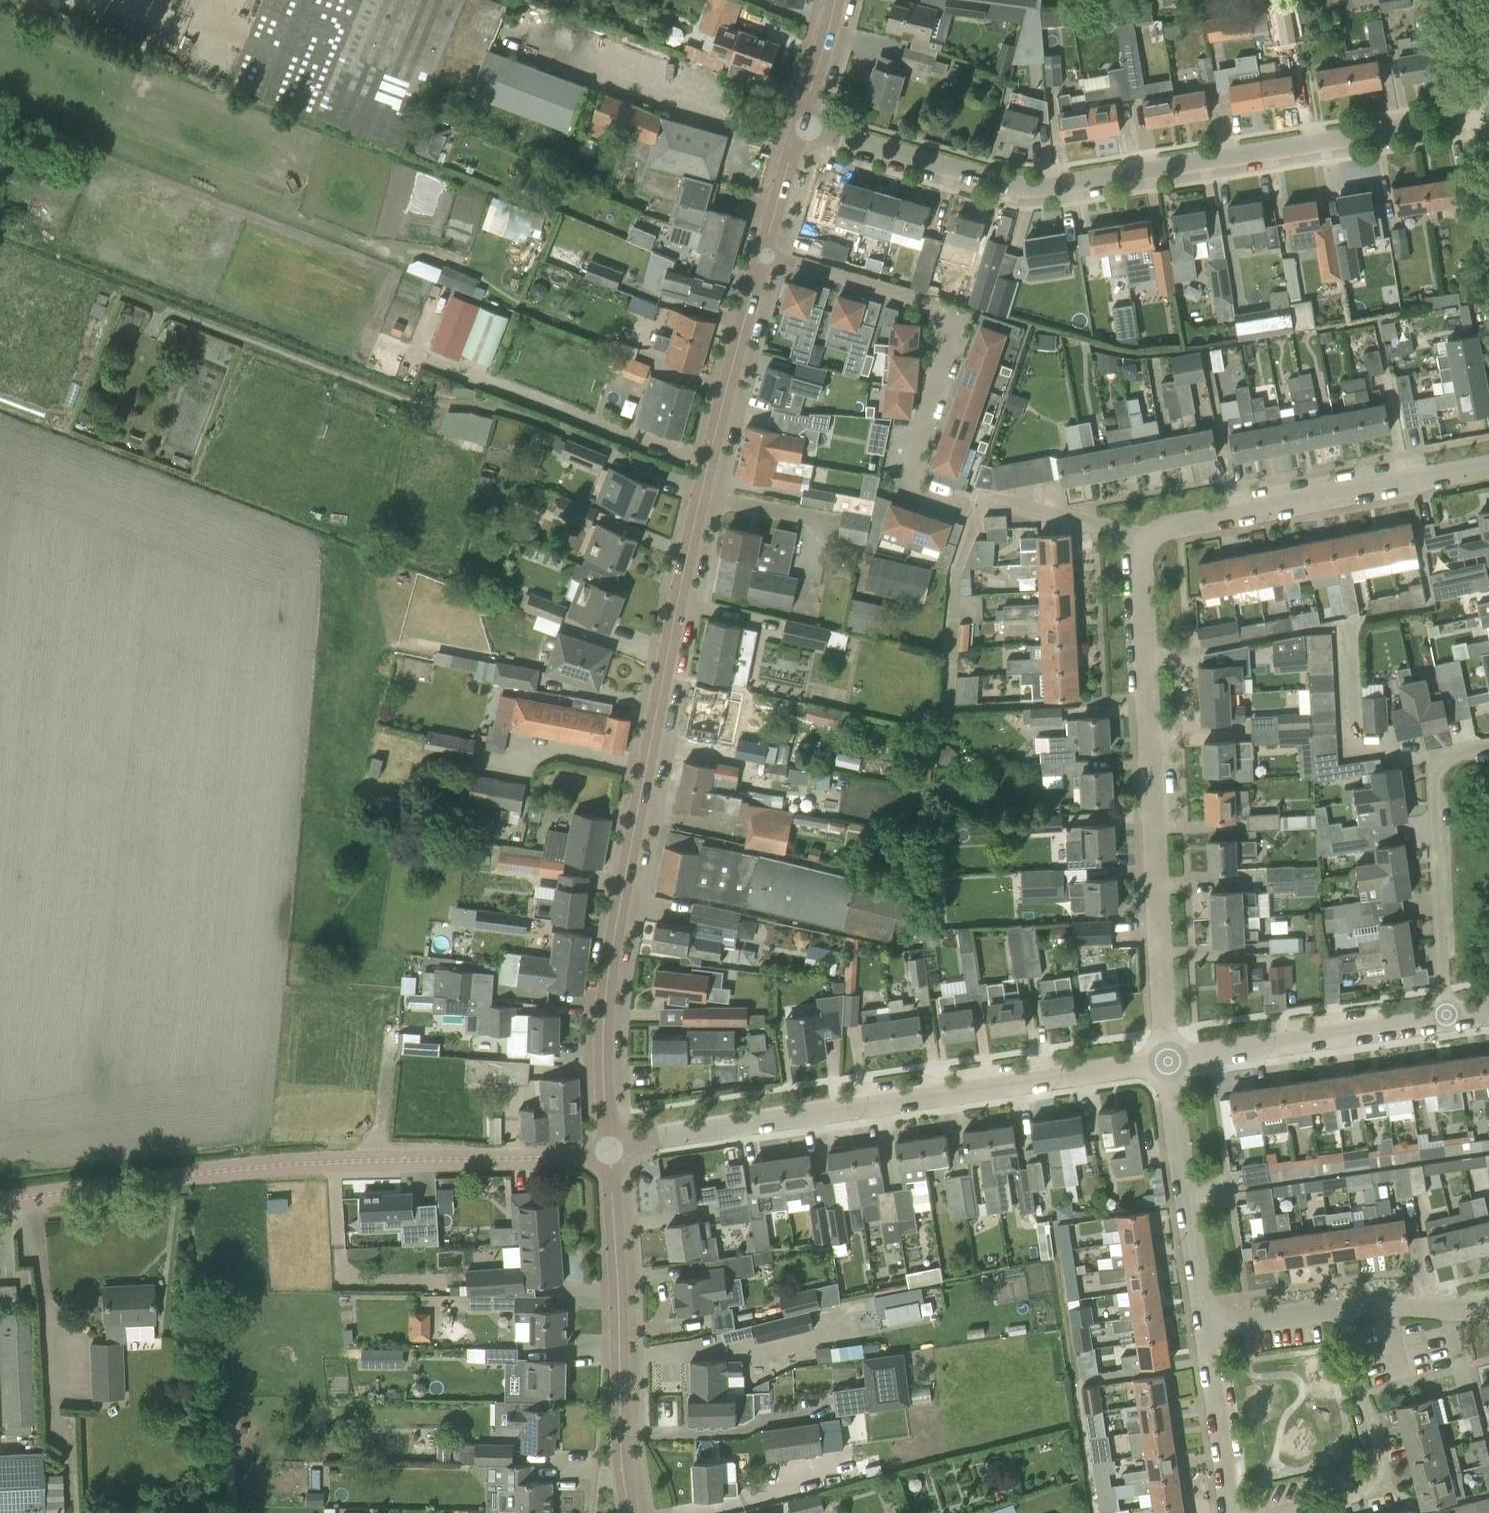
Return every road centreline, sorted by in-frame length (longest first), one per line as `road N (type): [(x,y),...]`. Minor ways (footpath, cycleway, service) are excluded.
road 1 (tertiary): [(609,1150),(603,1024),(614,932),(690,538),(761,255)]
road 2 (unclassified): [(800,124),(985,185),(1024,190),(1488,116)]
road 3 (unclassified): [(0,1201),(342,1161),(609,1150)]
road 4 (unclassified): [(609,1150),(653,1136),(1165,1062)]
road 5 (residential): [(1165,1062),(1141,558),(1147,541)]
road 6 (residential): [(761,255),(926,301),(955,326),(905,483),(965,502)]
road 7 (tertiary): [(629,1512),(609,1150)]
road 8 (residential): [(1147,541),(1162,531),(1488,472)]
road 9 (residential): [(1488,748),(1437,758),(1446,1019)]
road 10 (residential): [(1264,1512),(1382,1485),(1344,1308)]
road 11 (unclassified): [(1165,1062),(1446,1019)]
road 12 (residential): [(1203,1327),(1165,1062)]
road 13 (residential): [(1203,1327),(1228,1512)]
road 14 (residential): [(1147,541),(1094,522),(982,504)]
road 15 (residential): [(1344,1308),(1488,1311)]
road 16 (residential): [(1203,1327),(1344,1308)]
road 17 (tertiary): [(761,255),(800,124)]
road 18 (tertiary): [(800,124),(835,0)]

